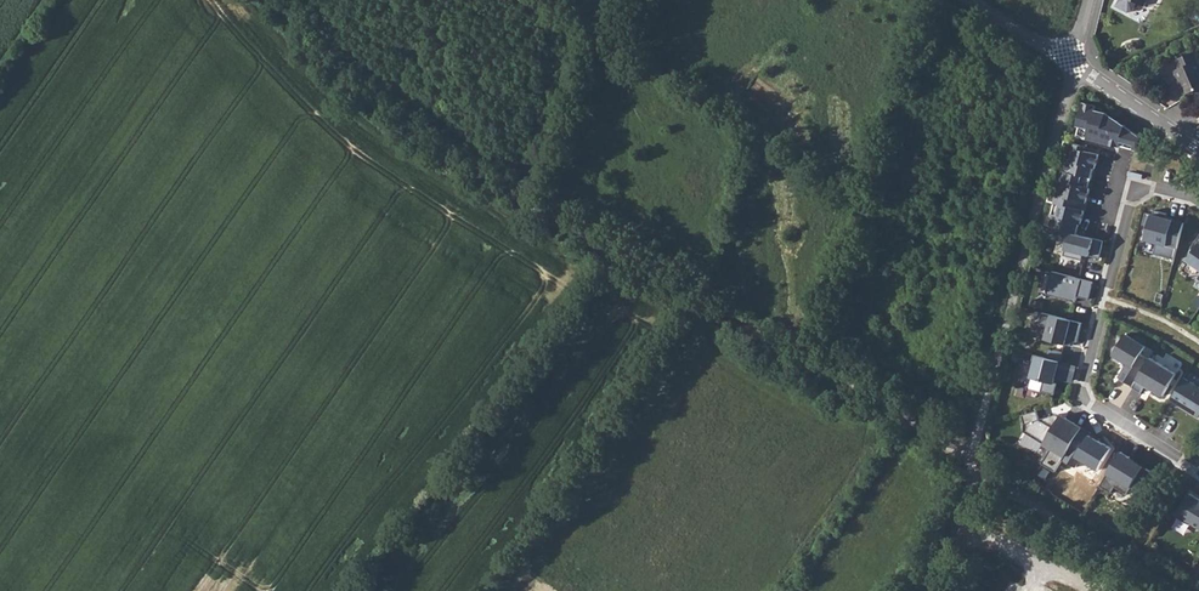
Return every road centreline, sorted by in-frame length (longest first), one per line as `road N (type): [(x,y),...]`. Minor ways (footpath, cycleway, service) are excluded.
road 1 (track): [(1182,590),(379,99),(267,0)]
road 2 (residential): [(1198,201),(1151,184),(1133,188),(1080,396),(1198,470)]
road 3 (unclassified): [(1072,67),(976,463)]
road 4 (unclassified): [(1198,147),(1072,67)]
road 5 (unclassified): [(972,476),(927,590)]
road 6 (unclassified): [(1072,67),(972,0)]

